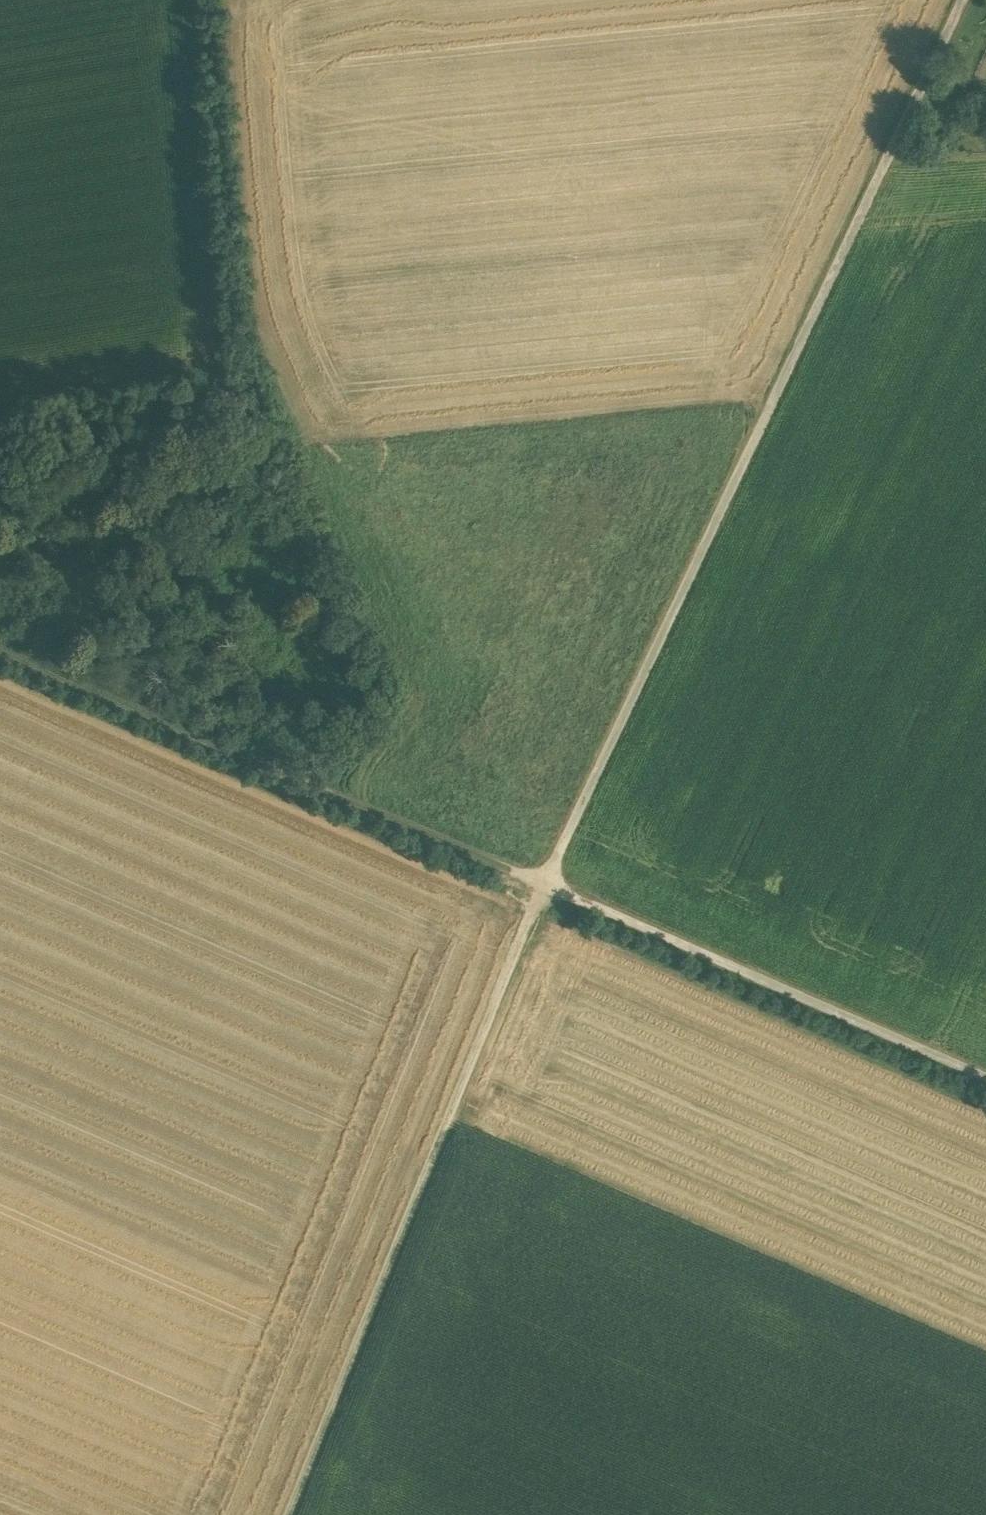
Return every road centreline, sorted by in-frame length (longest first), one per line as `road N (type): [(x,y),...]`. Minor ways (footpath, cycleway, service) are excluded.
road 1 (track): [(966,0),(544,886)]
road 2 (track): [(544,886),(291,1514)]
road 3 (track): [(0,654),(544,886)]
road 4 (track): [(544,886),(985,1074)]

